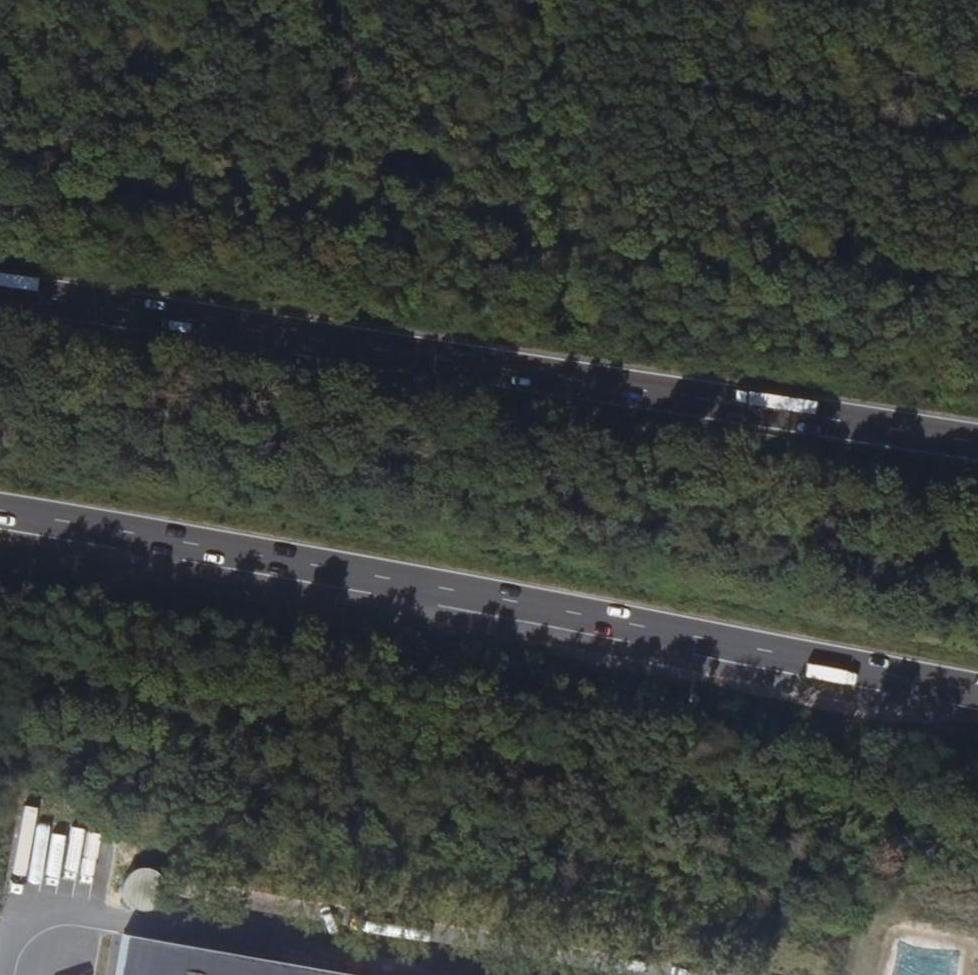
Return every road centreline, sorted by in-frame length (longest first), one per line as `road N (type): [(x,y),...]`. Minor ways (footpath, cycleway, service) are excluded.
road 1 (trunk): [(0,511),(977,691)]
road 2 (trunk): [(977,443),(0,293)]

